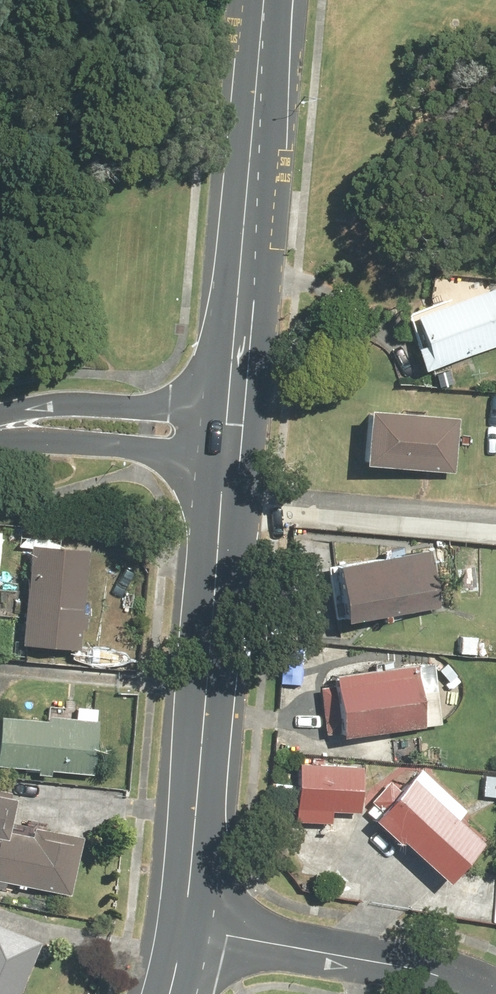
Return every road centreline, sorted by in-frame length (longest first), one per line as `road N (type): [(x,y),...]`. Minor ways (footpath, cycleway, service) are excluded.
road 1 (secondary): [(185,931),(226,435)]
road 2 (secondary): [(226,435),(263,0)]
road 3 (residential): [(185,931),(423,970),(484,993)]
road 4 (residential): [(0,429),(36,423),(226,435)]

